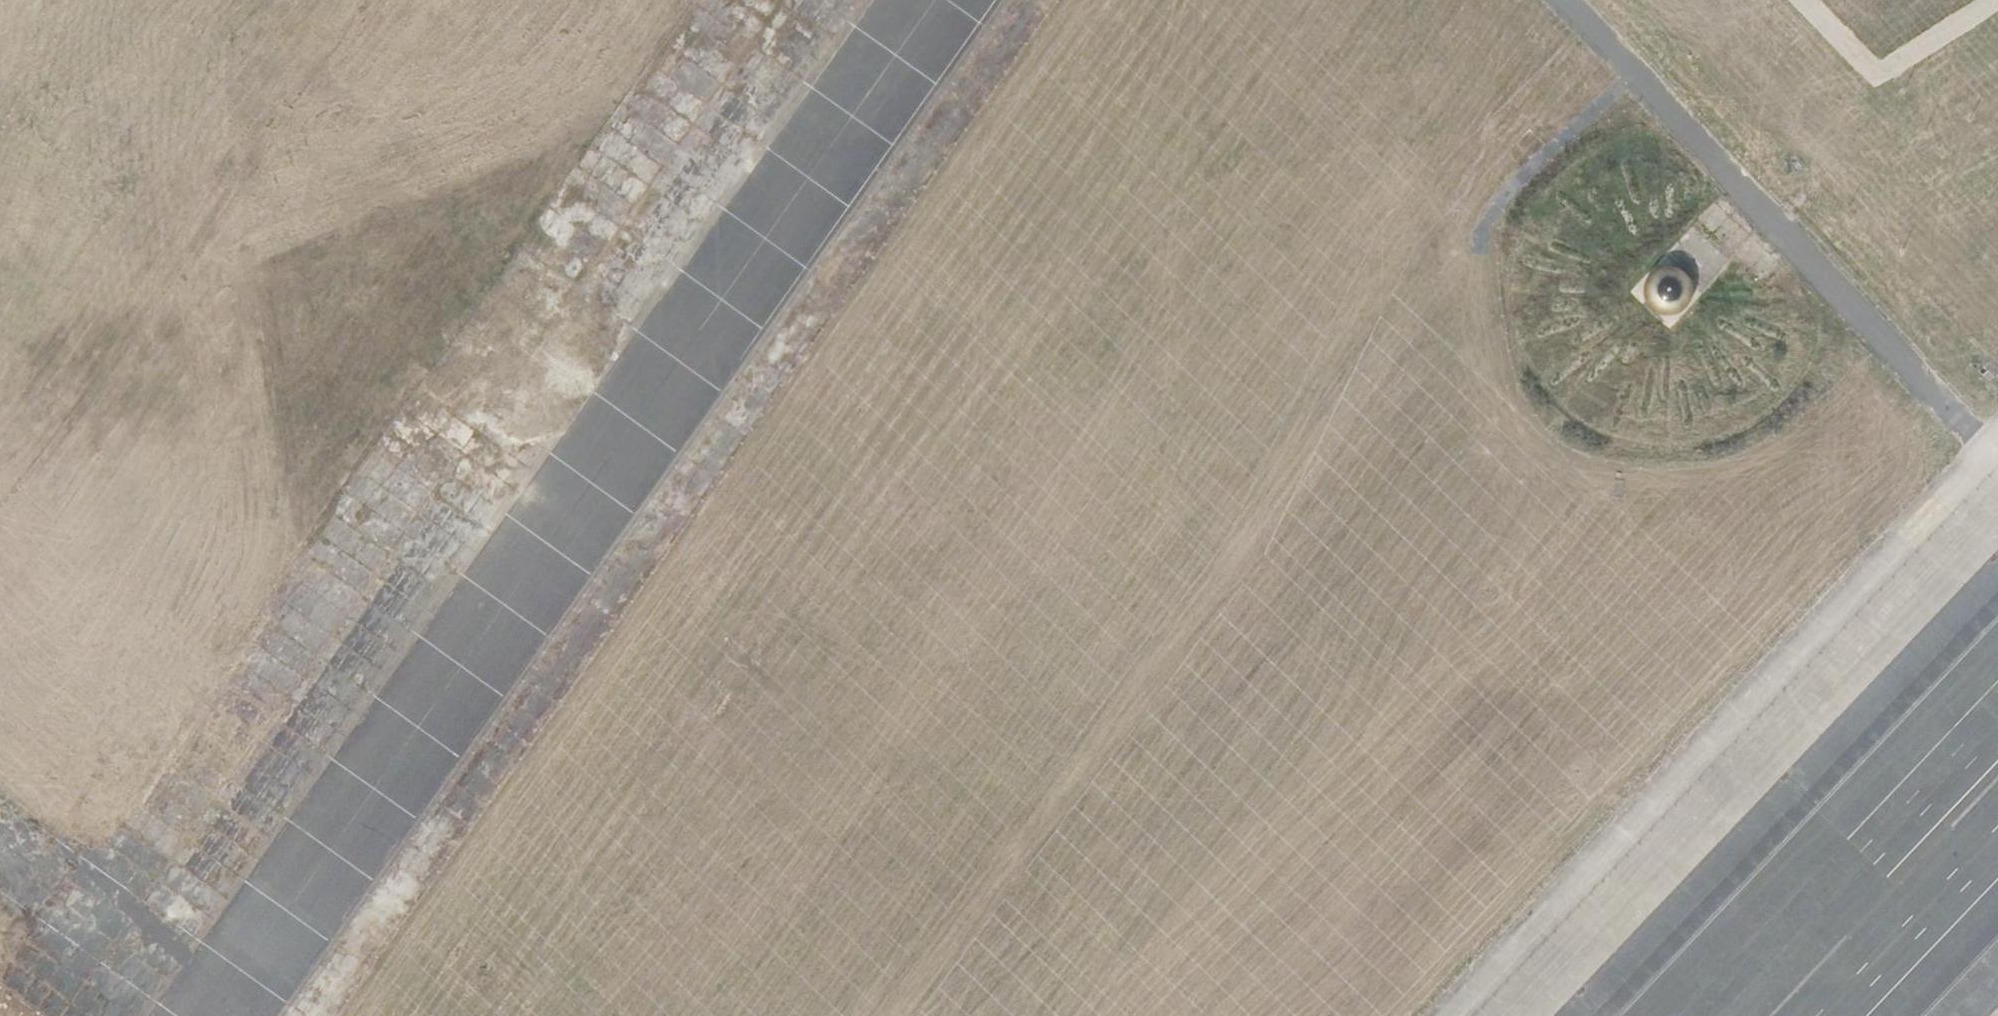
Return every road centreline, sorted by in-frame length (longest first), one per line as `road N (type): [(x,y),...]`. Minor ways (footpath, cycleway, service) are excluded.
road 1 (track): [(1564,0),(1997,462)]
road 2 (track): [(0,839),(164,1015)]
road 3 (track): [(1800,0),(1872,73),(1987,0)]

